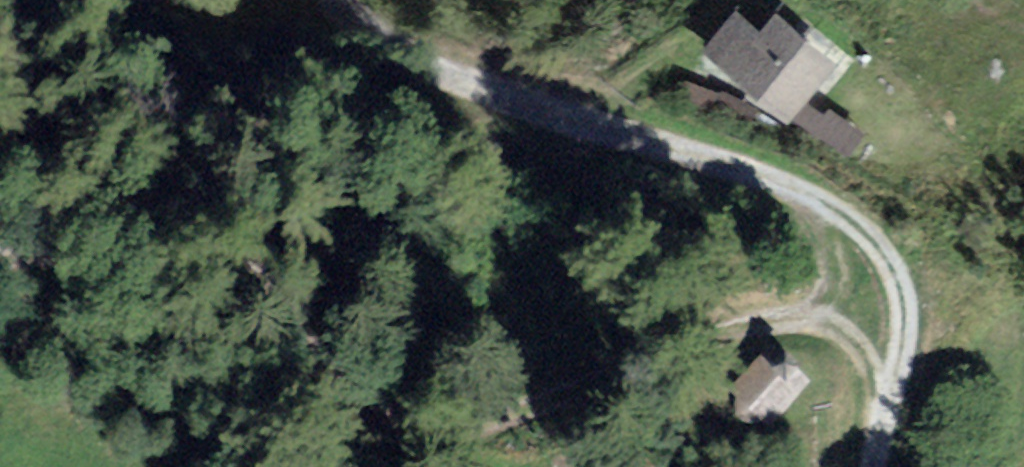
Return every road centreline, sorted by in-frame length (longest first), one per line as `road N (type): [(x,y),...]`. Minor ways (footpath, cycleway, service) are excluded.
road 1 (track): [(753,324),(512,413),(389,443),(338,438),(305,410),(282,338),(252,294),(203,255),(141,244),(0,263)]
road 2 (track): [(823,196),(580,121),(391,51),(338,0)]
road 3 (track): [(892,466),(928,292),(823,196)]
road 4 (track): [(886,466),(887,401),(879,378),(839,333),(753,324)]
road 5 (track): [(753,324),(836,287),(823,196)]

